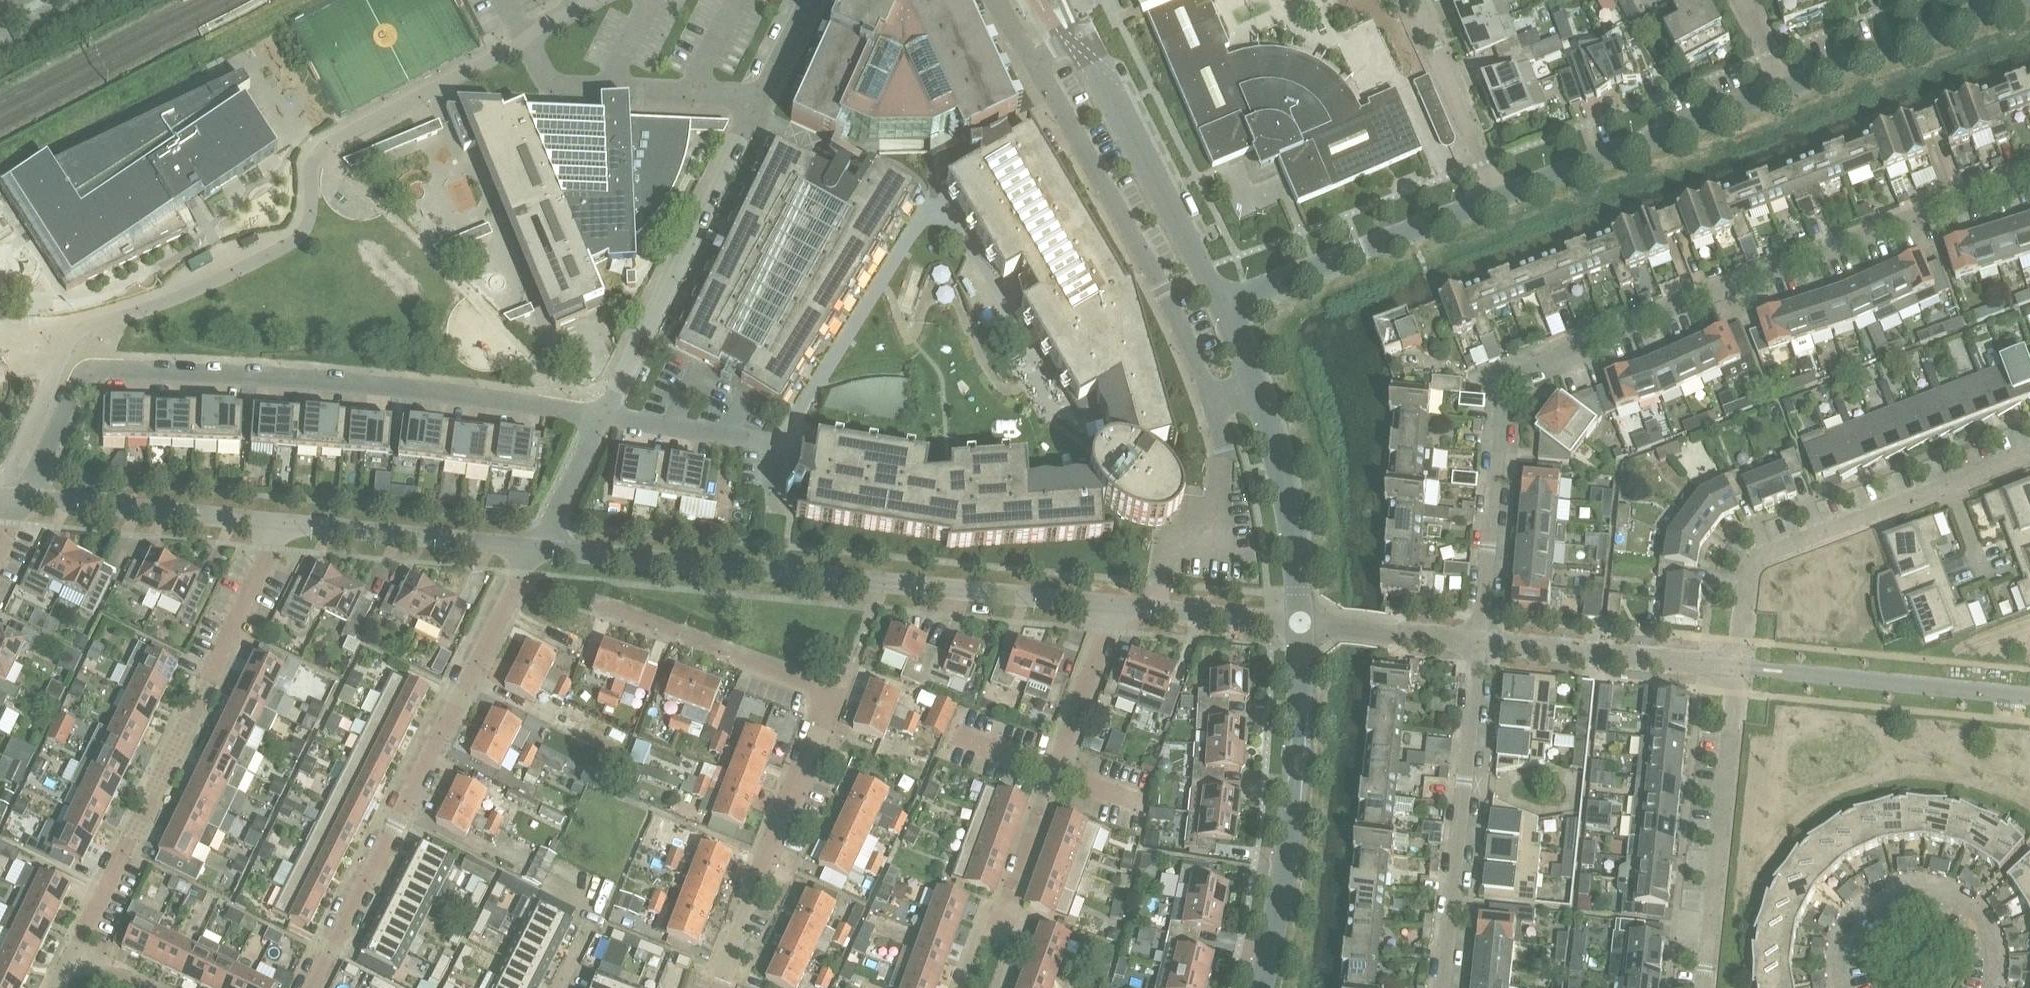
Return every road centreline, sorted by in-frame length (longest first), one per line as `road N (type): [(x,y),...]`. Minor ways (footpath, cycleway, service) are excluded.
road 1 (residential): [(1479,641),(1504,373),(2029,173)]
road 2 (residential): [(603,416),(450,395),(107,368),(80,380),(22,498)]
road 3 (residential): [(1119,605),(536,550)]
road 4 (residential): [(309,987),(536,550)]
road 5 (residential): [(72,956),(282,524)]
road 6 (residential): [(1032,61),(1161,290),(1214,414),(1261,397)]
road 7 (residential): [(1737,667),(1746,578),(1759,557),(2029,452)]
road 8 (unclassified): [(1263,987),(1282,912),(1303,624)]
road 9 (residential): [(603,416),(761,94)]
road 10 (residential): [(1443,987),(1479,641)]
road 11 (residential): [(589,0),(526,40),(549,86),(761,94)]
road 12 (residential): [(1703,987),(1737,667)]
road 13 (residential): [(722,987),(834,691)]
road 14 (unclassified): [(1497,197),(1780,89)]
road 15 (unclassified): [(1220,304),(1079,36)]
road 16 (residential): [(1839,987),(1840,934),(1857,907),(1884,888),(1916,882),(1947,887),(1975,905),(1993,932),(1995,987)]
road 17 (unclassified): [(1220,304),(1497,197)]
road 18 (residential): [(1737,667),(2029,695)]
road 19 (residential): [(282,524),(22,498)]
road 20 (residential): [(1737,667),(1479,641)]
road 21 (residential): [(536,550),(282,524)]
road 22 (residential): [(834,691),(597,603)]
road 23 (unclassified): [(1780,89),(2014,0)]
road 24 (unclassified): [(1303,624),(1290,518),(1261,397)]
road 25 (residential): [(1497,197),(1413,0)]
road 26 (residential): [(1303,624),(1119,605)]
road 27 (residential): [(1055,775),(1119,605)]
road 28 (residential): [(1479,641),(1303,624)]
road 29 (residential): [(771,443),(603,416)]
road 30 (residential): [(1003,932),(1055,775)]
road 31 (residential): [(536,550),(603,416)]
road 32 (residential): [(557,987),(595,913),(562,896)]

